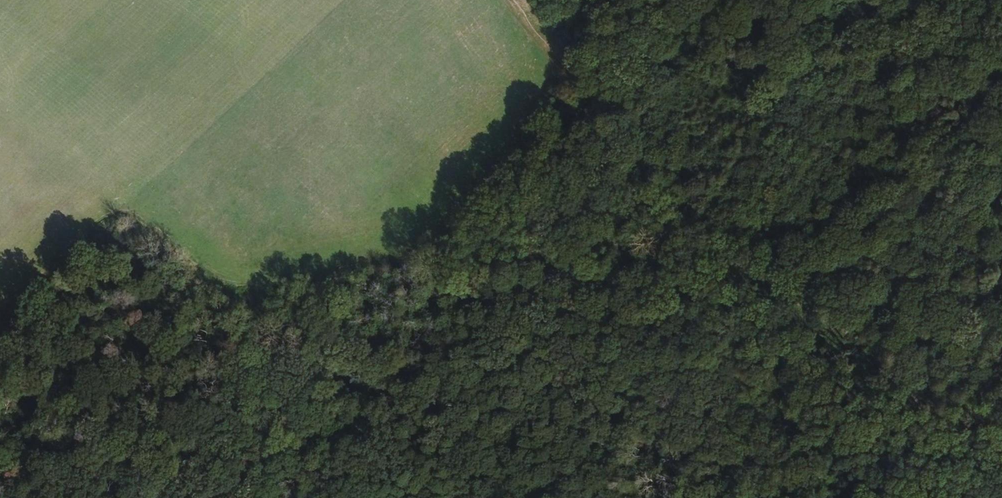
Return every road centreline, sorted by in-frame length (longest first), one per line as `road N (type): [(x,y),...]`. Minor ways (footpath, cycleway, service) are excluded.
road 1 (track): [(563,138),(821,310),(1001,448)]
road 2 (track): [(179,497),(298,304)]
road 3 (track): [(516,0),(591,90),(563,138)]

